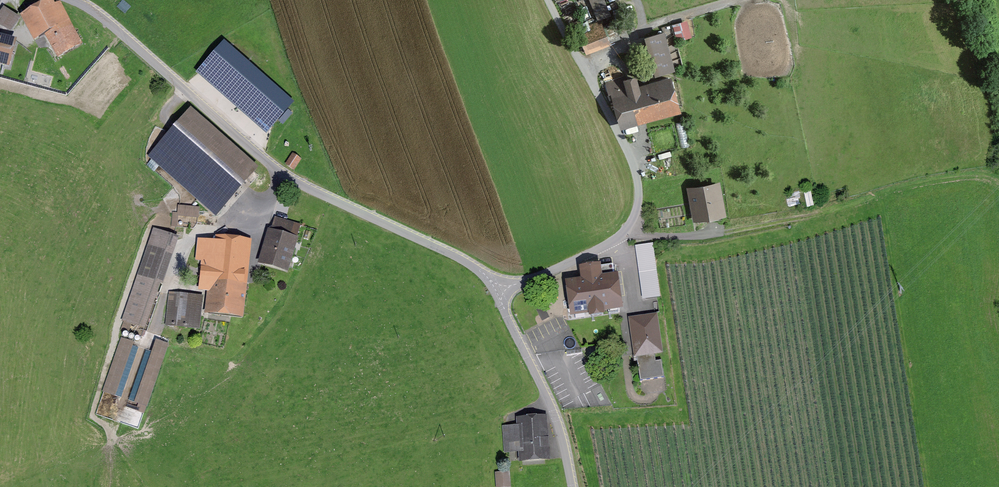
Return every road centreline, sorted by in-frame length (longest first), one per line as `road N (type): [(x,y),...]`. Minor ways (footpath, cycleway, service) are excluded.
road 1 (unclassified): [(73,0),(287,177),(470,263),(496,289)]
road 2 (unclassified): [(550,0),(628,151),(637,210),(608,245),(496,289)]
road 3 (unclassified): [(496,289),(580,486)]

